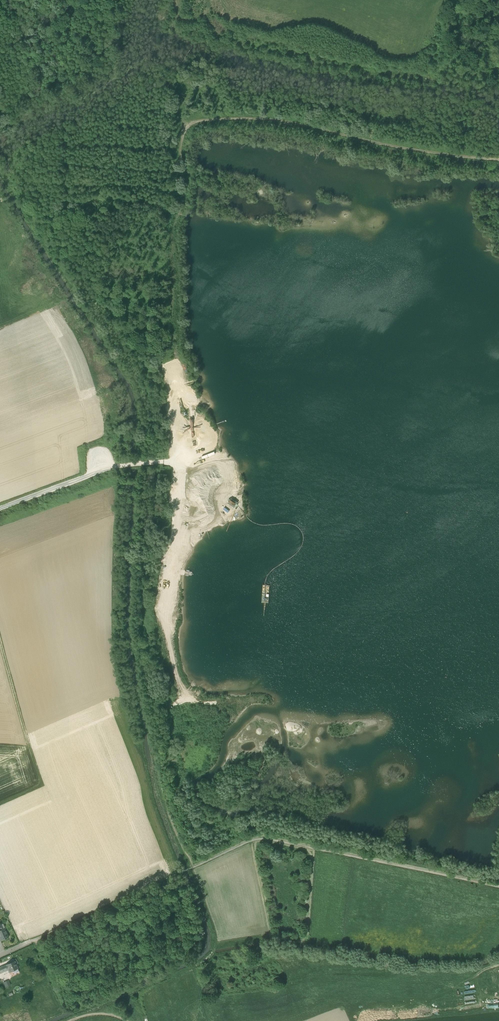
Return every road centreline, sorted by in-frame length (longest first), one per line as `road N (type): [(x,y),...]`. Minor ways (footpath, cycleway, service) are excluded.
road 1 (track): [(0,642),(40,787),(0,805)]

